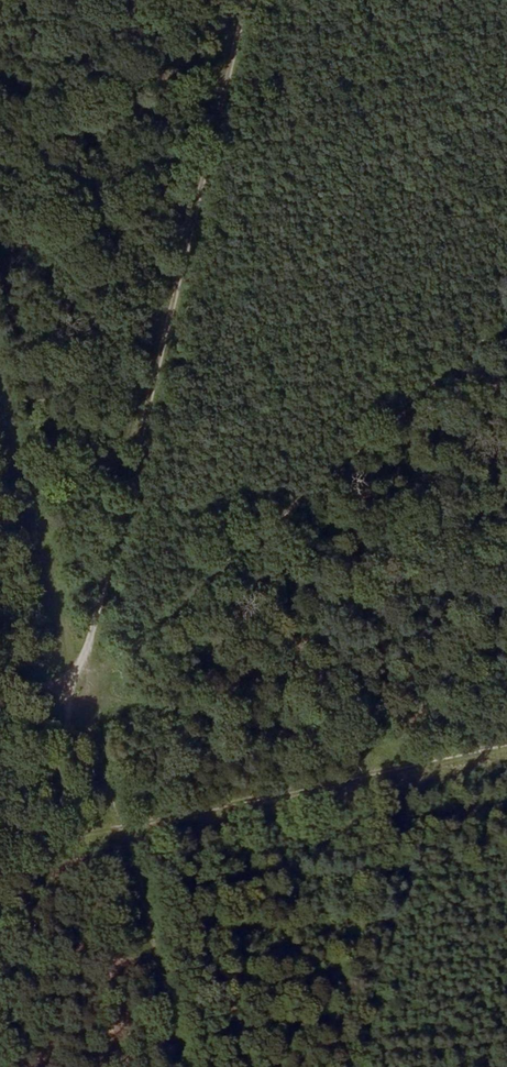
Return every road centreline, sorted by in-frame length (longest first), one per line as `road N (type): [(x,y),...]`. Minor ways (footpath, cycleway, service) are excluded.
road 1 (track): [(0,1009),(244,0)]
road 2 (track): [(459,754),(38,853)]
road 3 (track): [(75,693),(459,754)]
road 4 (track): [(0,385),(50,566),(75,693)]

